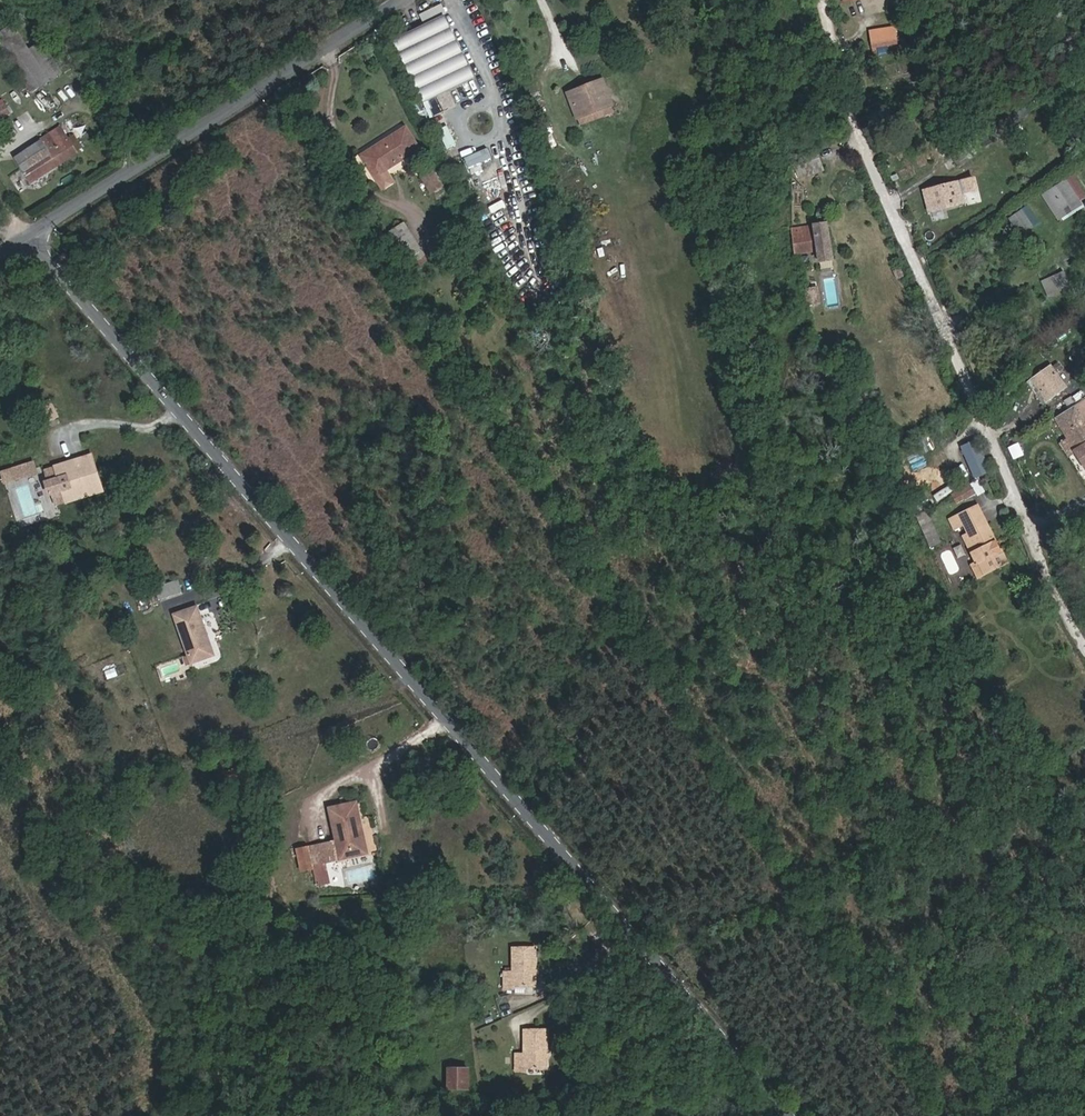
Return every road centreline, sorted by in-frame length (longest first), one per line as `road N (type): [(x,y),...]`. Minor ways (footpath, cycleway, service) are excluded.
road 1 (tertiary): [(32,233),(788,1115)]
road 2 (residential): [(821,0),(880,188),(1084,643)]
road 3 (tertiary): [(403,0),(32,233)]

